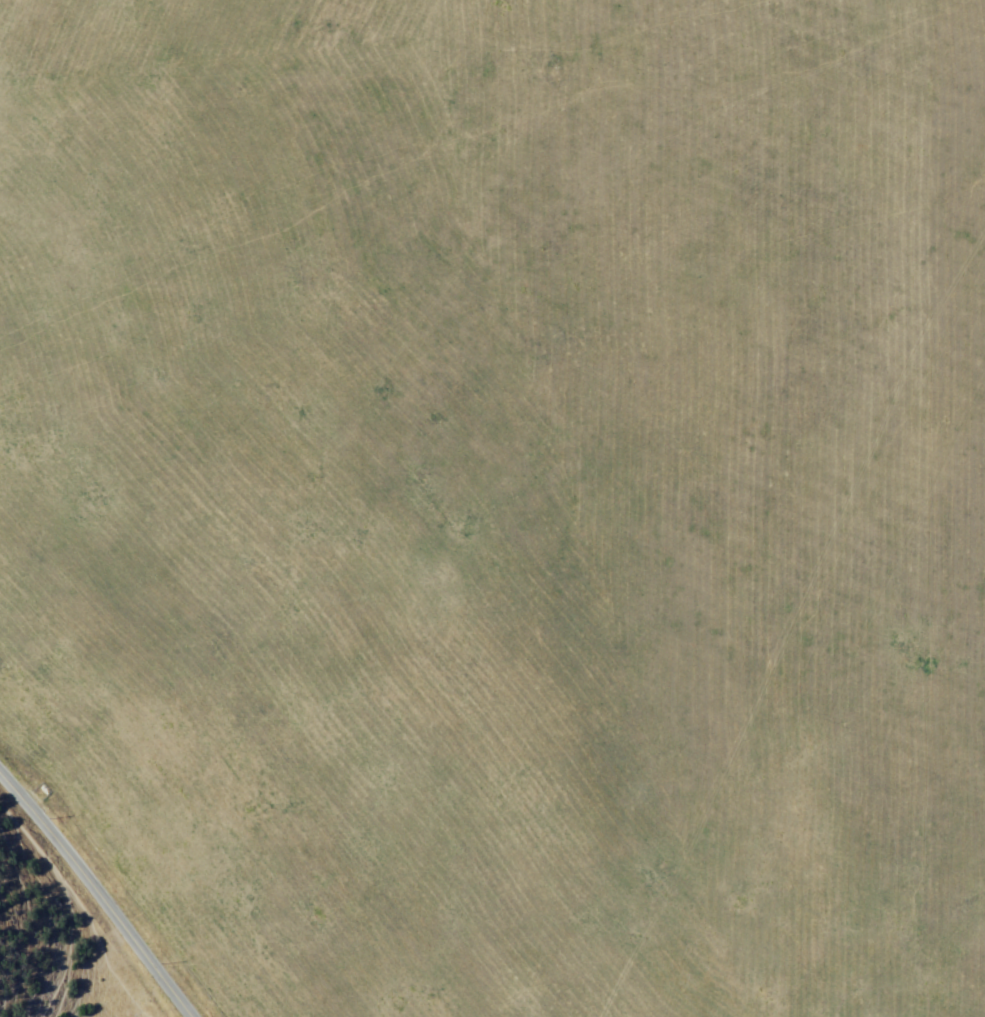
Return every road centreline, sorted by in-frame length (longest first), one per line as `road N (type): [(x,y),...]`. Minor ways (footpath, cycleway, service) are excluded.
road 1 (primary): [(186,1016),(0,775)]

